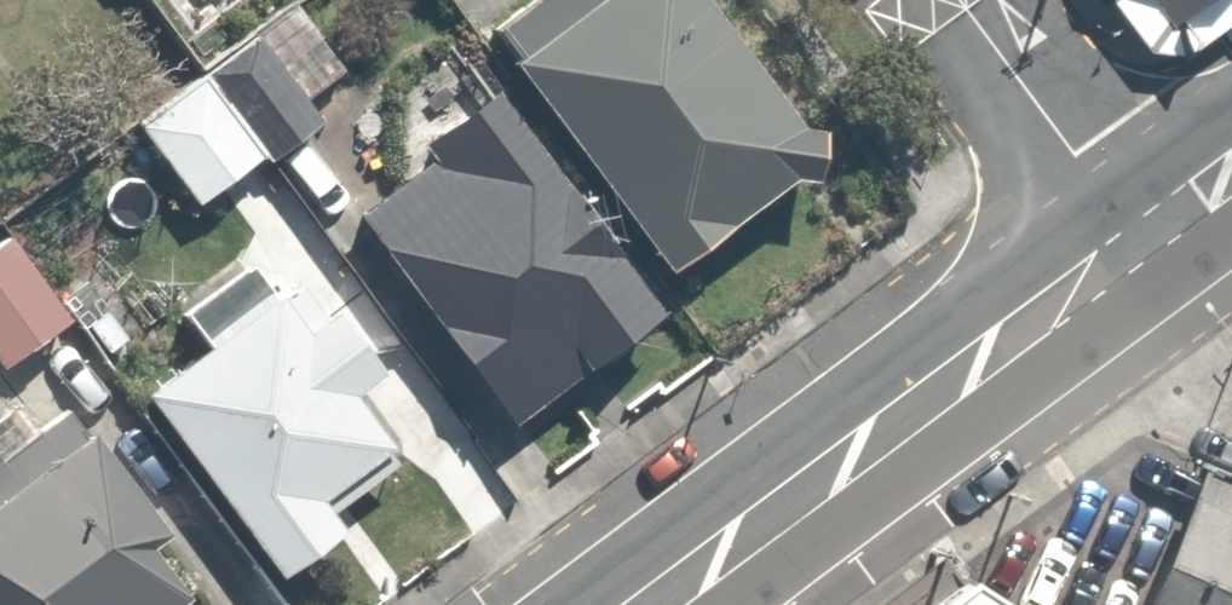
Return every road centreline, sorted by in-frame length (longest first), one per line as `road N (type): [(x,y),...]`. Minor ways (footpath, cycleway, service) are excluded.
road 1 (secondary): [(660,604),(1137,249)]
road 2 (residential): [(1137,249),(959,0)]

